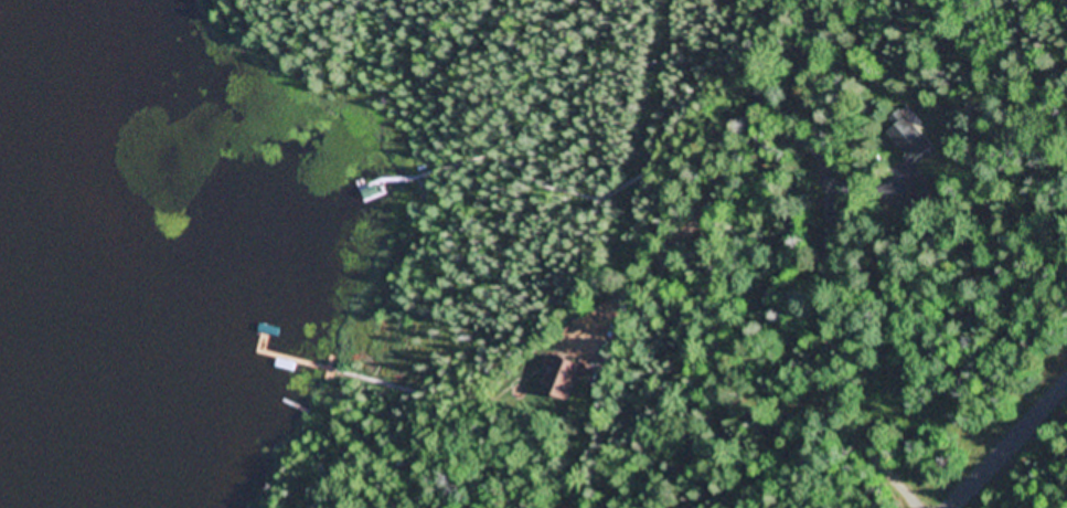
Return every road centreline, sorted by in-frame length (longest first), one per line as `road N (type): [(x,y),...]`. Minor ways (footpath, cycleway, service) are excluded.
road 1 (residential): [(948,507),(1066,380)]

